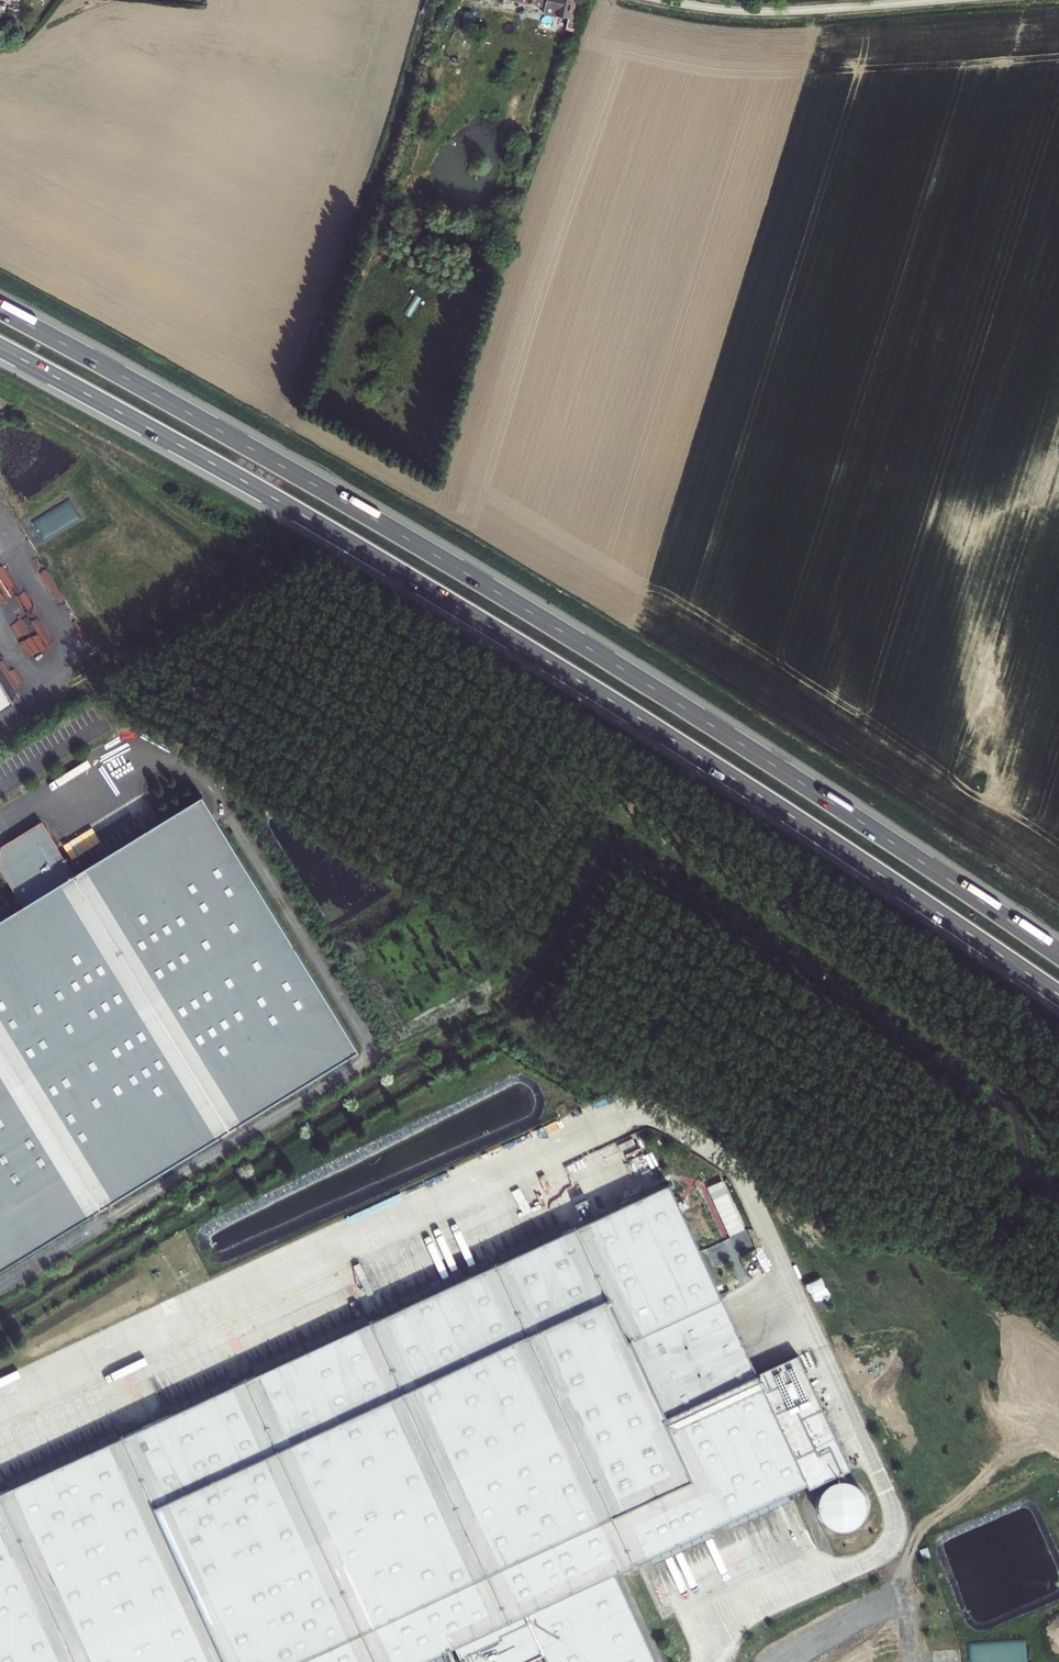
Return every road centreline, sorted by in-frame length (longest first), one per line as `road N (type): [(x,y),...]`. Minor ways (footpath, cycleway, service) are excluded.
road 1 (motorway): [(0,348),(543,659),(1058,995)]
road 2 (motorway): [(1058,955),(535,615),(0,310)]
road 3 (residential): [(919,0),(755,9),(666,0)]

